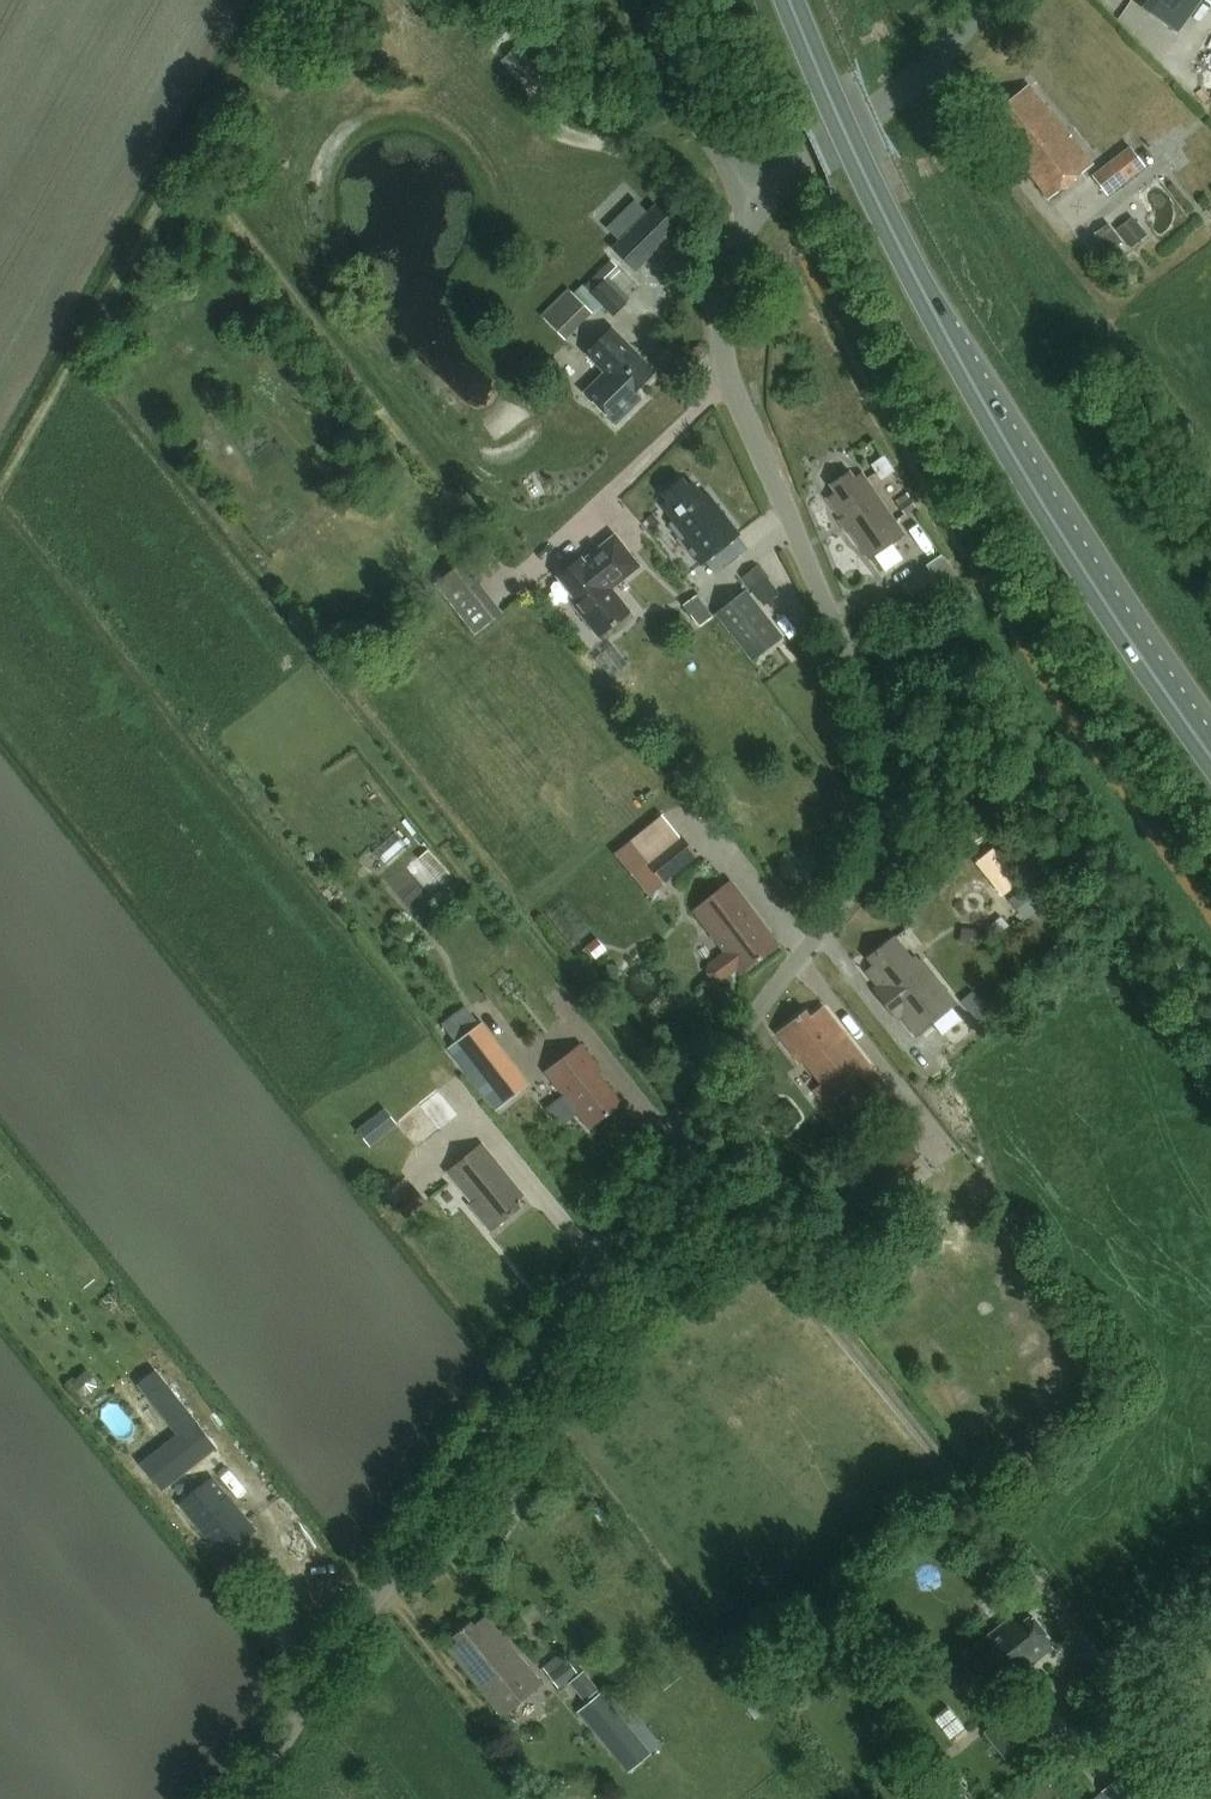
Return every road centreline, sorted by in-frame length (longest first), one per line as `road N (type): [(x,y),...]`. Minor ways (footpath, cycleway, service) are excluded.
road 1 (unclassified): [(231,1798),(852,840),(870,781),(861,707),(719,363),(714,321),(732,252),(767,192)]
road 2 (trunk): [(1210,757),(1097,591),(957,355),(855,153),(790,0)]
road 3 (track): [(1209,1798),(672,1125)]
road 4 (unclassified): [(767,192),(939,59),(986,0)]
road 5 (unclassified): [(767,192),(696,126),(661,0)]

